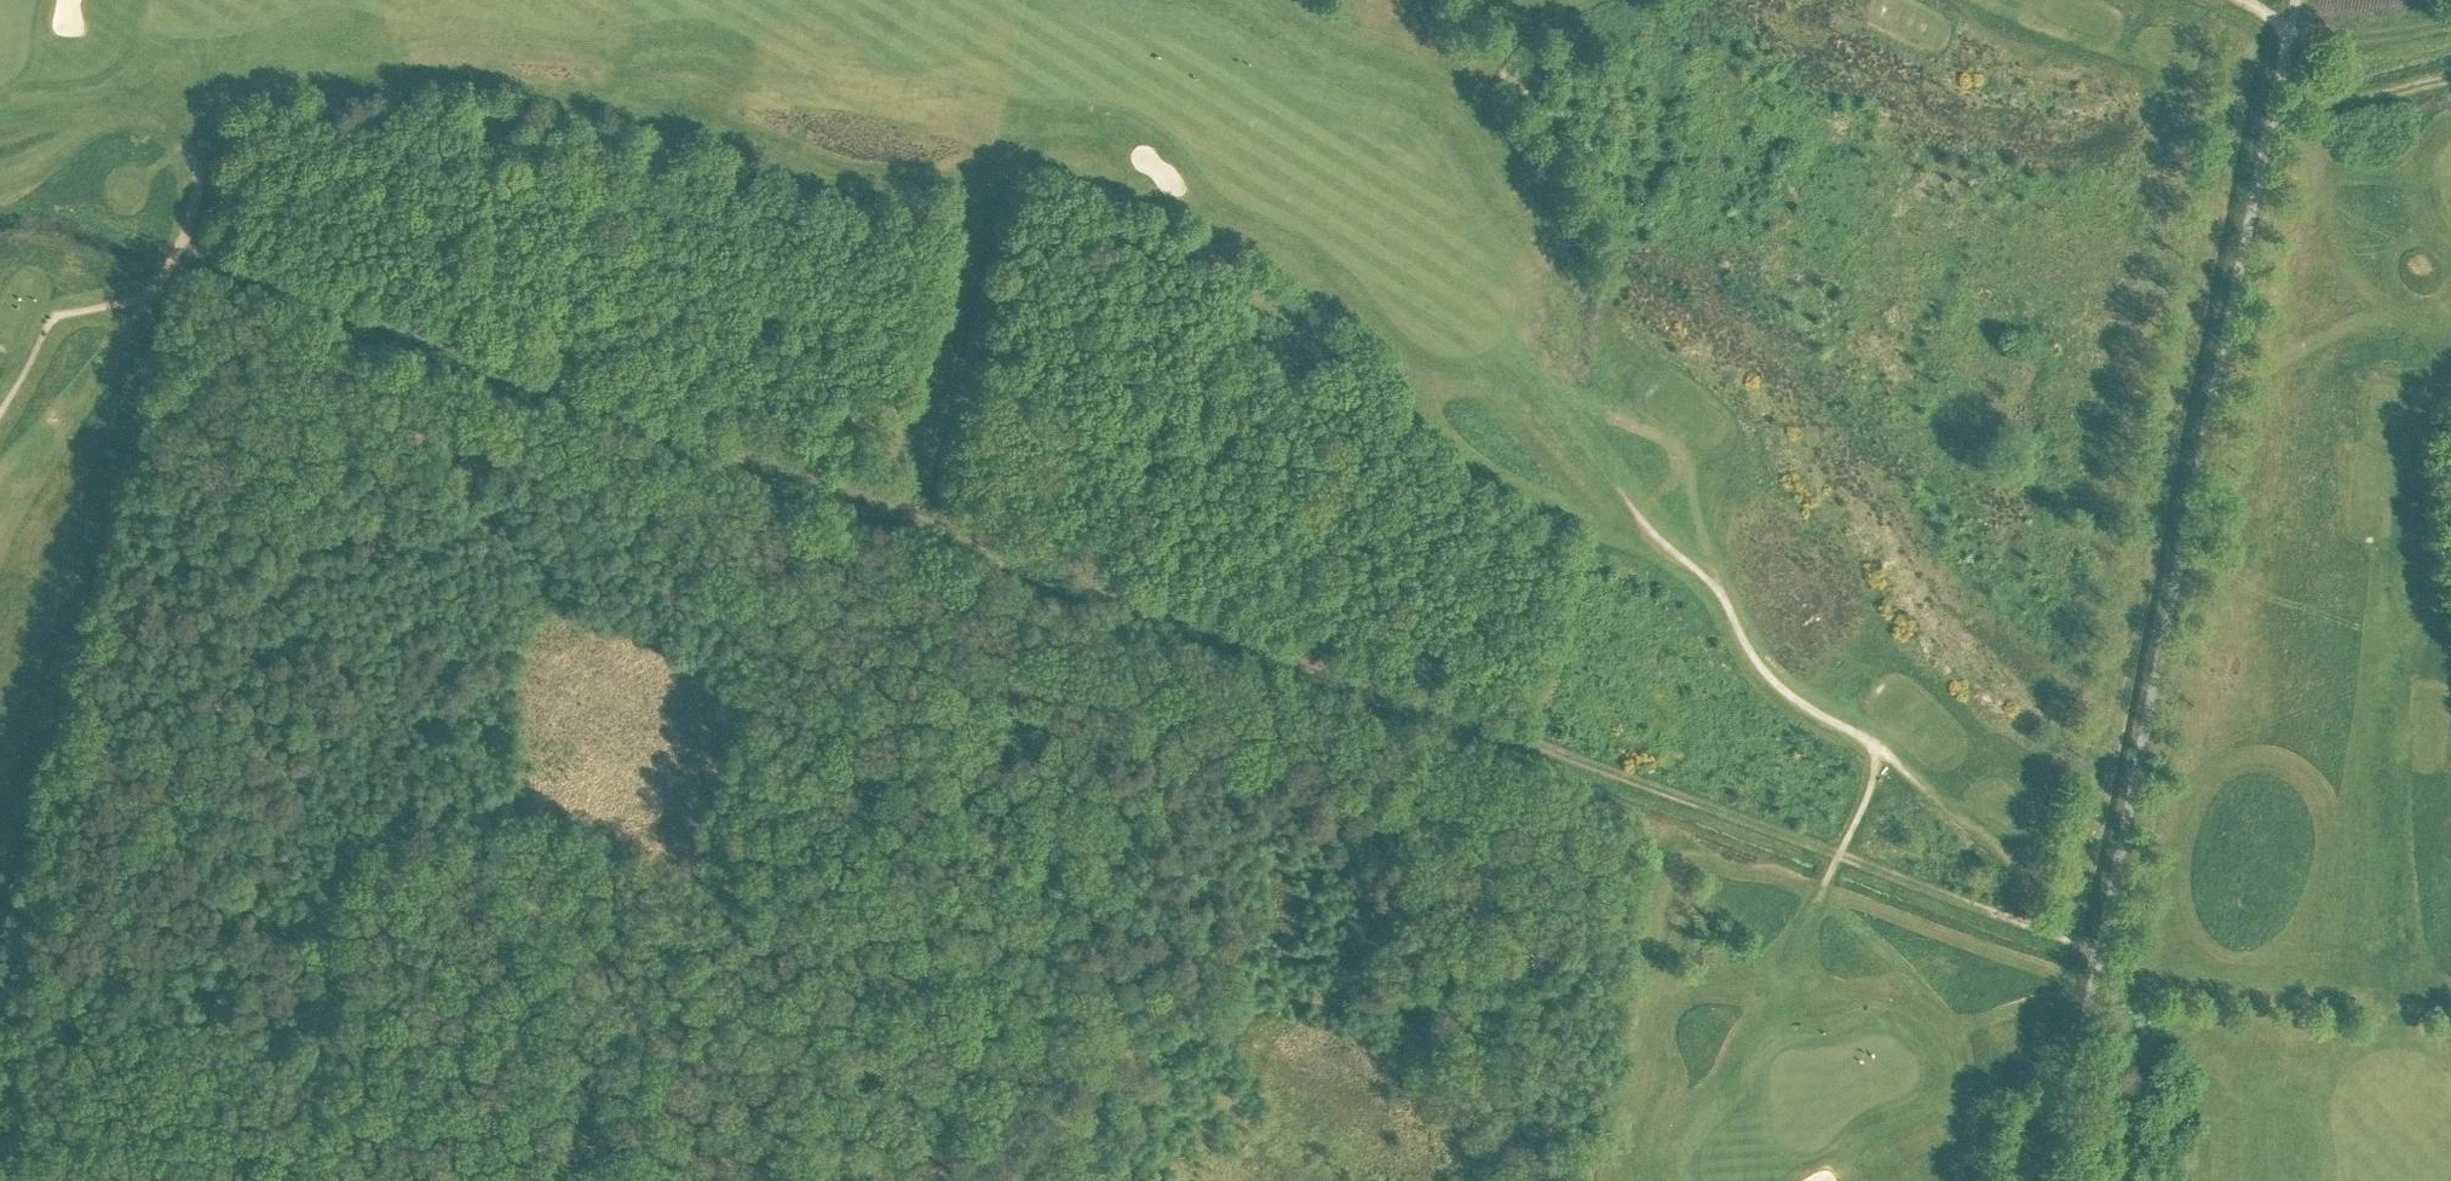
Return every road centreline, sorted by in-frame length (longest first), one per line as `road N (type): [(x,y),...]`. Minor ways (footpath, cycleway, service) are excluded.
road 1 (track): [(2228,0),(2289,26),(2364,38),(2450,22)]

